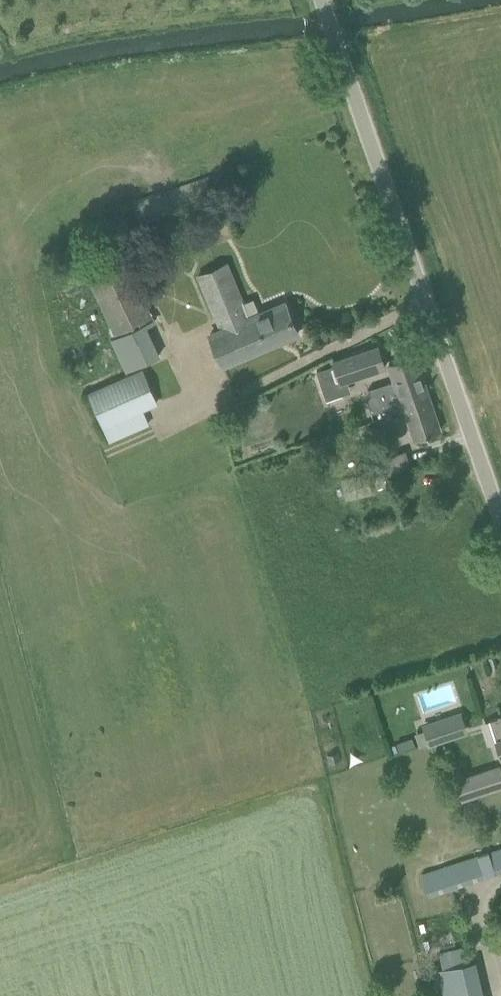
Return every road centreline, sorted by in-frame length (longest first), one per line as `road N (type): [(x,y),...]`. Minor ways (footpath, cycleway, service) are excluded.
road 1 (unclassified): [(500,522),(324,0)]

